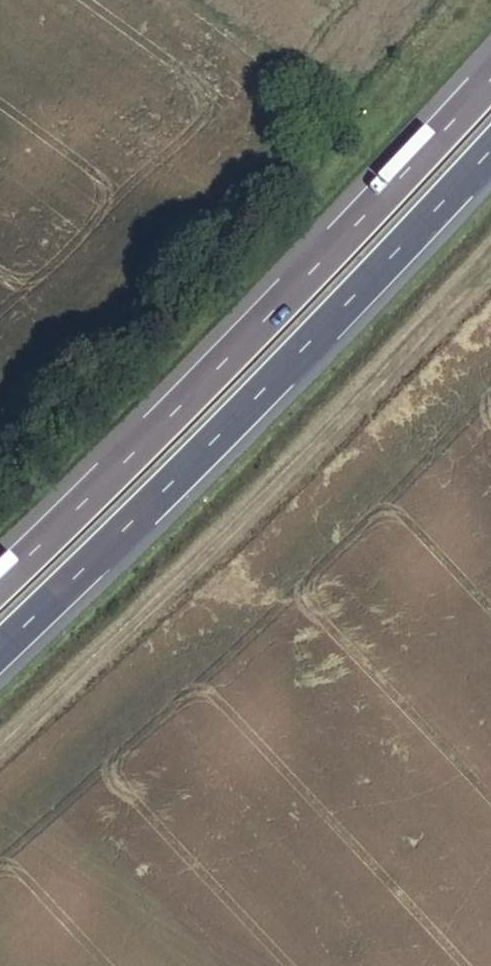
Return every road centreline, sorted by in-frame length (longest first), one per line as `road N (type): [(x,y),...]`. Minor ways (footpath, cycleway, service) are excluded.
road 1 (motorway): [(490,66),(337,235),(0,563)]
road 2 (motorway): [(0,653),(321,338),(490,156)]
road 3 (track): [(0,751),(275,488),(468,287)]

